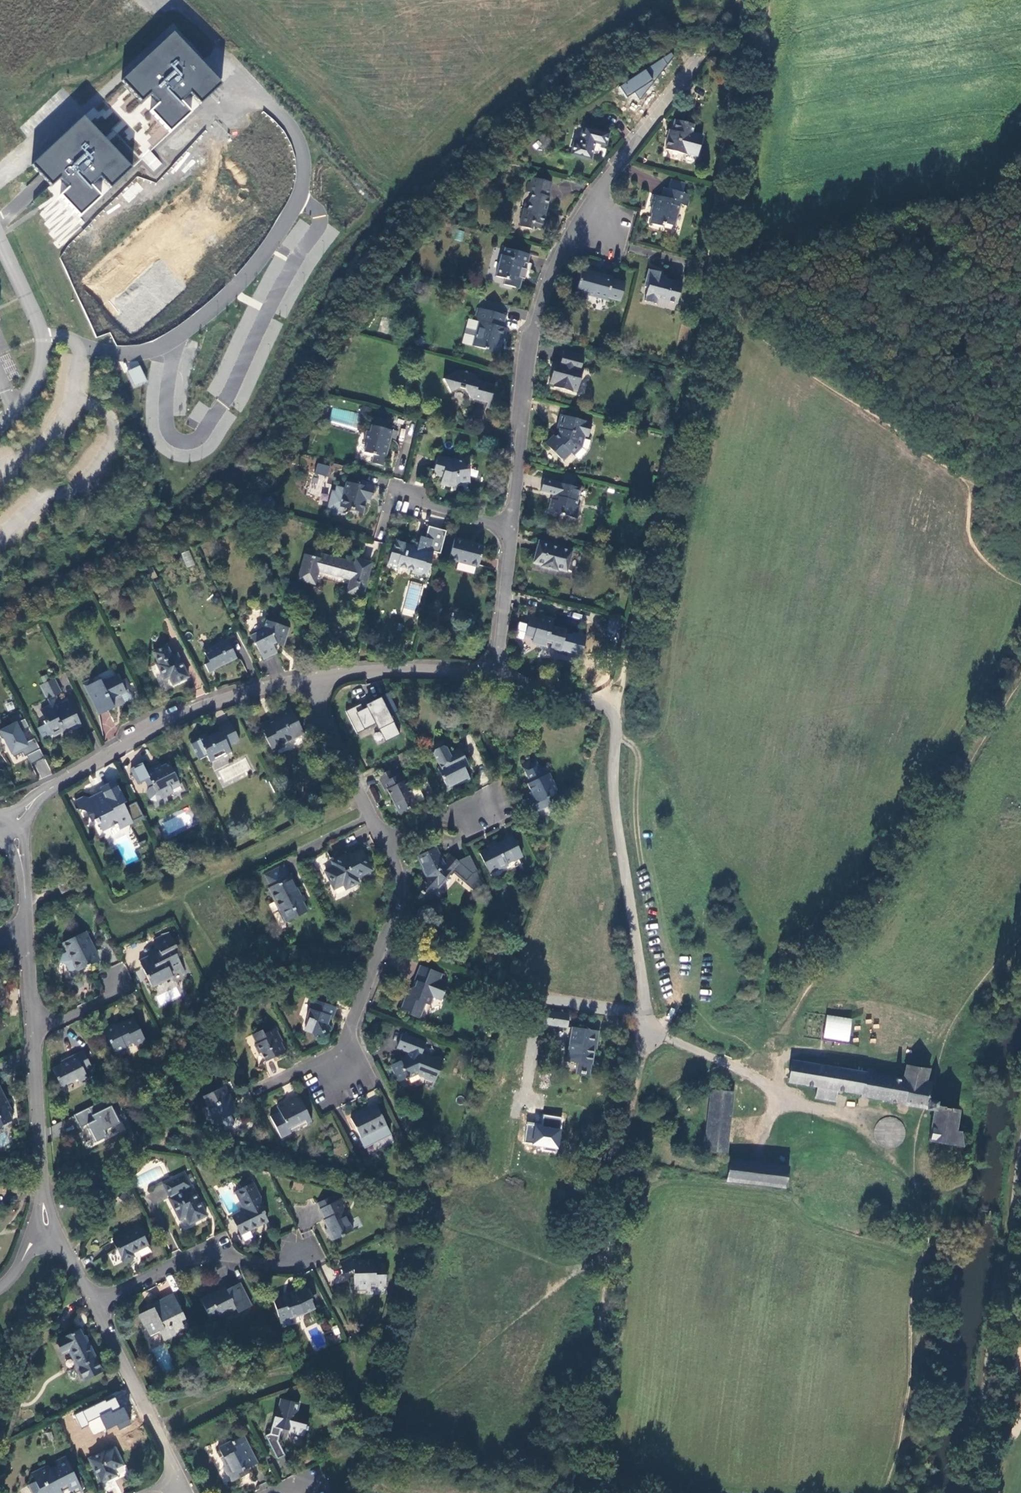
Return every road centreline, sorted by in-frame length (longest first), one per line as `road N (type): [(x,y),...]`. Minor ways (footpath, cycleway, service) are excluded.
road 1 (residential): [(701,54),(595,192),(549,276),(521,386),(509,530)]
road 2 (track): [(584,1492),(622,1151),(650,1033)]
road 3 (unclassified): [(493,673),(612,709),(616,813),(648,1016)]
road 4 (unclassified): [(10,823),(51,788),(199,707),(326,678)]
road 5 (unclassified): [(305,1248),(270,1260),(226,1258),(218,1240),(88,1303)]
road 6 (residential): [(338,1073),(398,900),(384,842)]
road 7 (residential): [(524,1102),(538,1002),(648,1016)]
road 8 (unclassified): [(88,1303),(177,1488)]
road 9 (unclassified): [(32,1029),(47,1232)]
road 10 (residential): [(384,842),(320,709),(326,678)]
road 11 (unclassified): [(326,678),(391,670),(493,673)]
road 12 (residential): [(509,530),(493,673)]
road 13 (track): [(769,1090),(768,958)]

